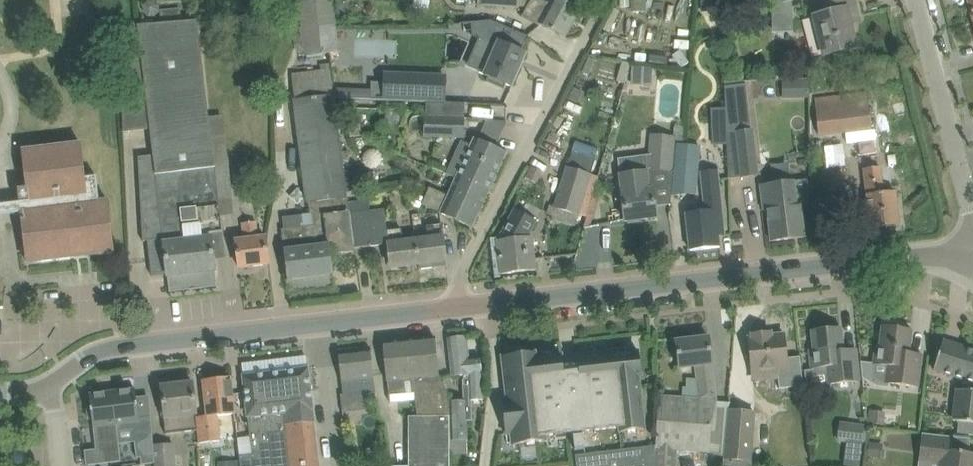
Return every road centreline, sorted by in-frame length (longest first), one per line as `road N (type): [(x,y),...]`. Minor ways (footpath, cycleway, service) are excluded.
road 1 (secondary): [(460,307),(911,259),(970,268)]
road 2 (secondary): [(51,387),(112,346),(460,307)]
road 3 (residential): [(460,307),(457,282),(605,0)]
road 4 (residential): [(970,268),(969,209),(916,0)]

